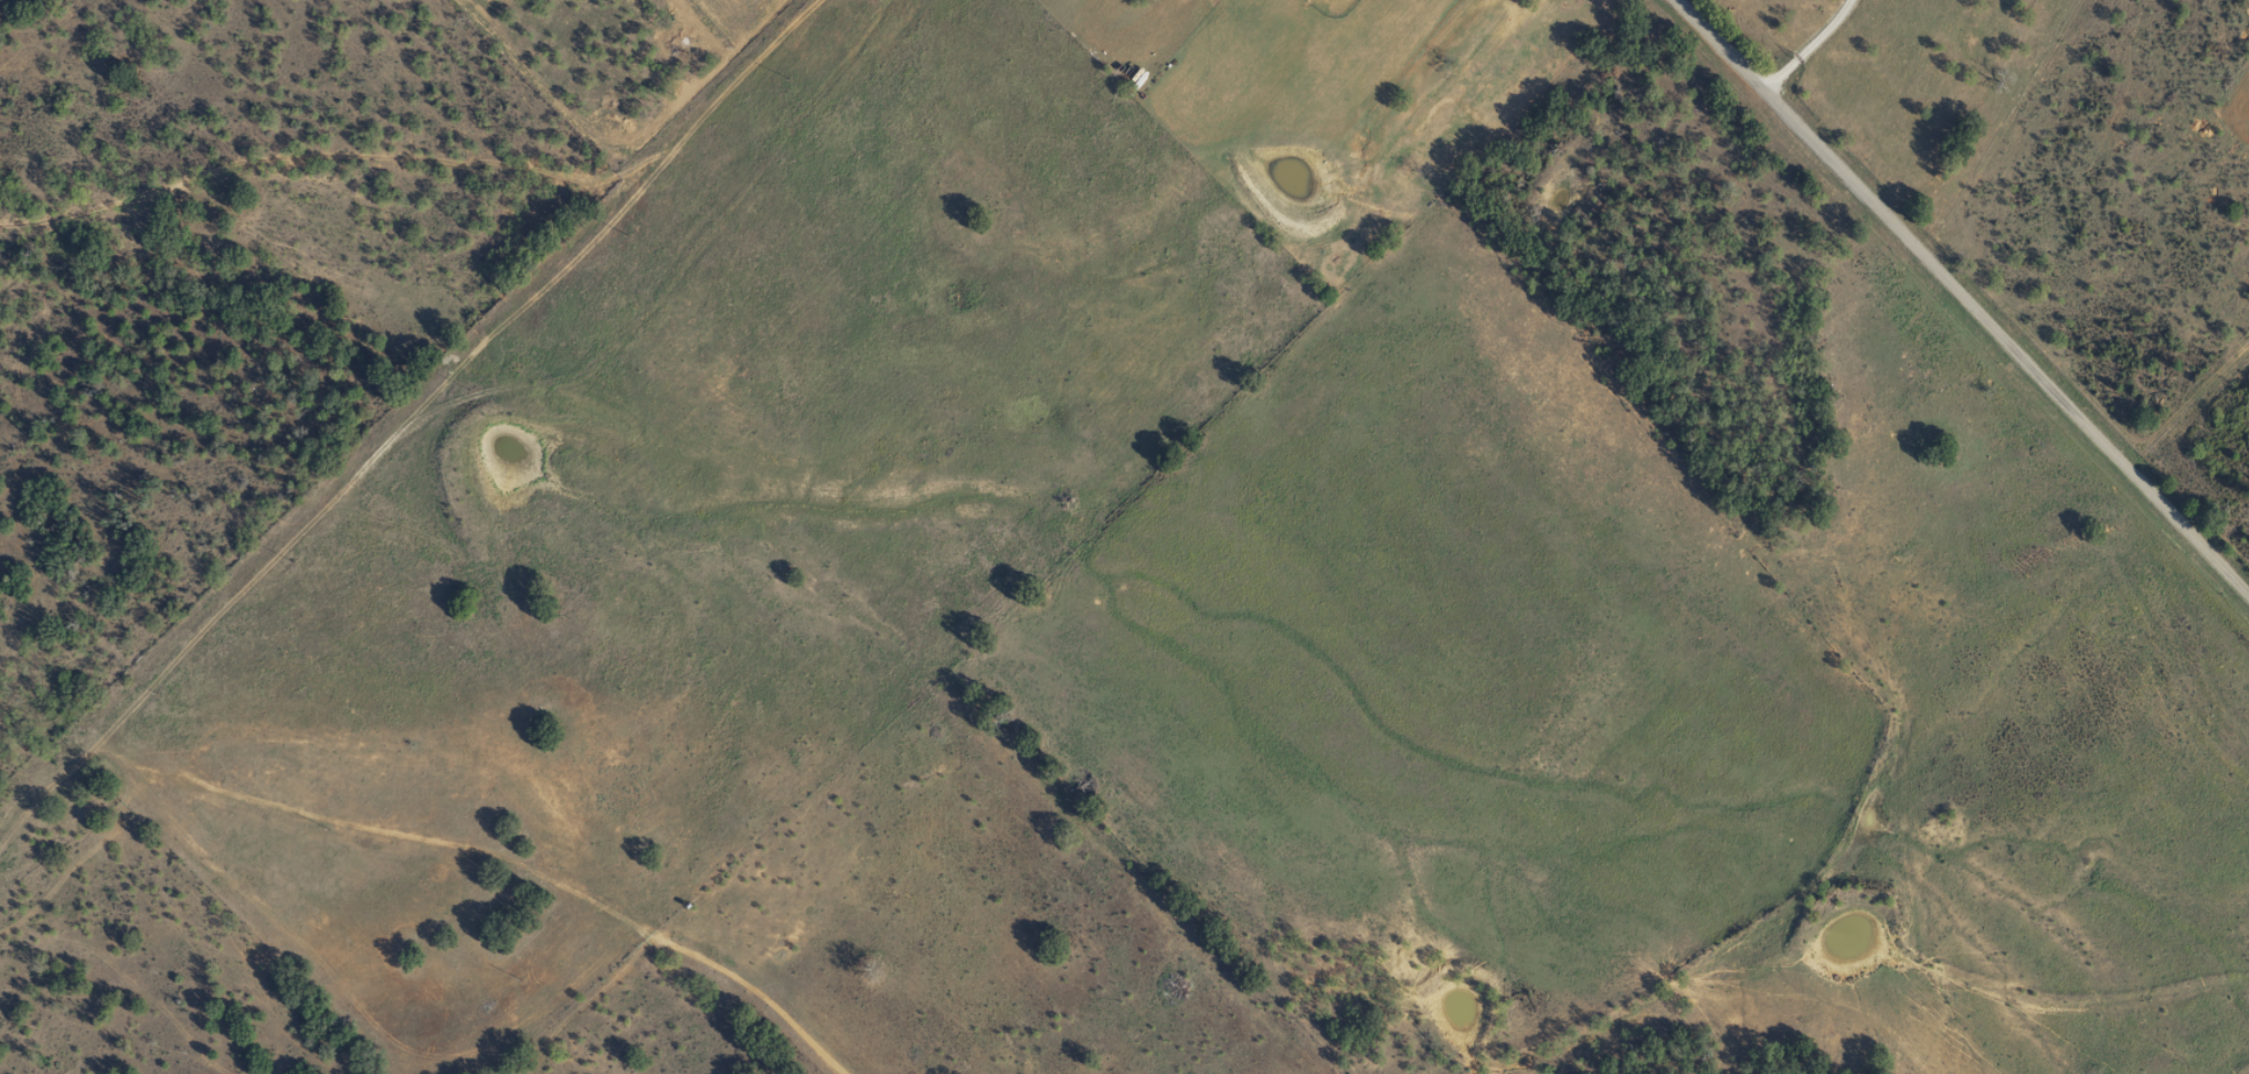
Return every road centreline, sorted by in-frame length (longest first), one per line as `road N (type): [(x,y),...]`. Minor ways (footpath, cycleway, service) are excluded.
road 1 (residential): [(0,796),(800,0)]
road 2 (residential): [(2248,612),(1715,70),(1687,64),(1625,0)]

